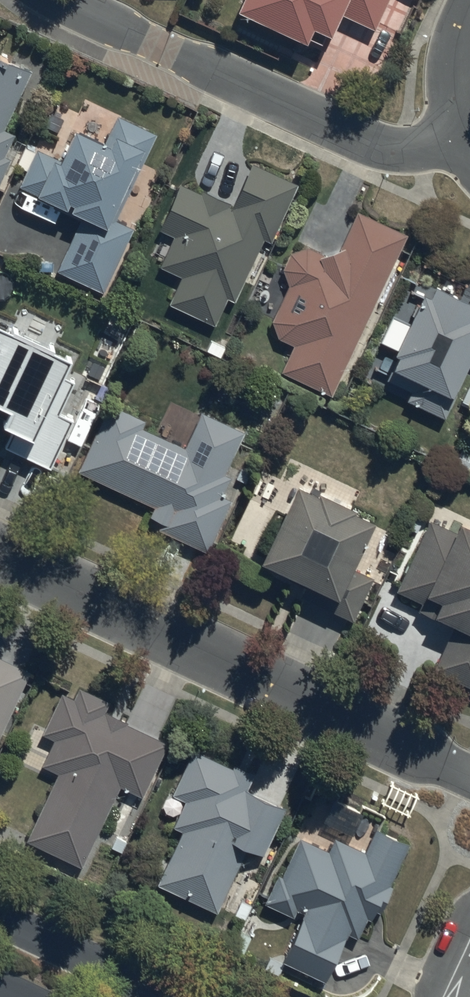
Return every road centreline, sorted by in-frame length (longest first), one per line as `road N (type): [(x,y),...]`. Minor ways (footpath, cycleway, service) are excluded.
road 1 (residential): [(469,776),(0,557)]
road 2 (residential): [(467,135),(395,149),(58,0)]
road 3 (tertiary): [(0,917),(173,996)]
road 4 (residential): [(467,135),(453,68),(469,6)]

